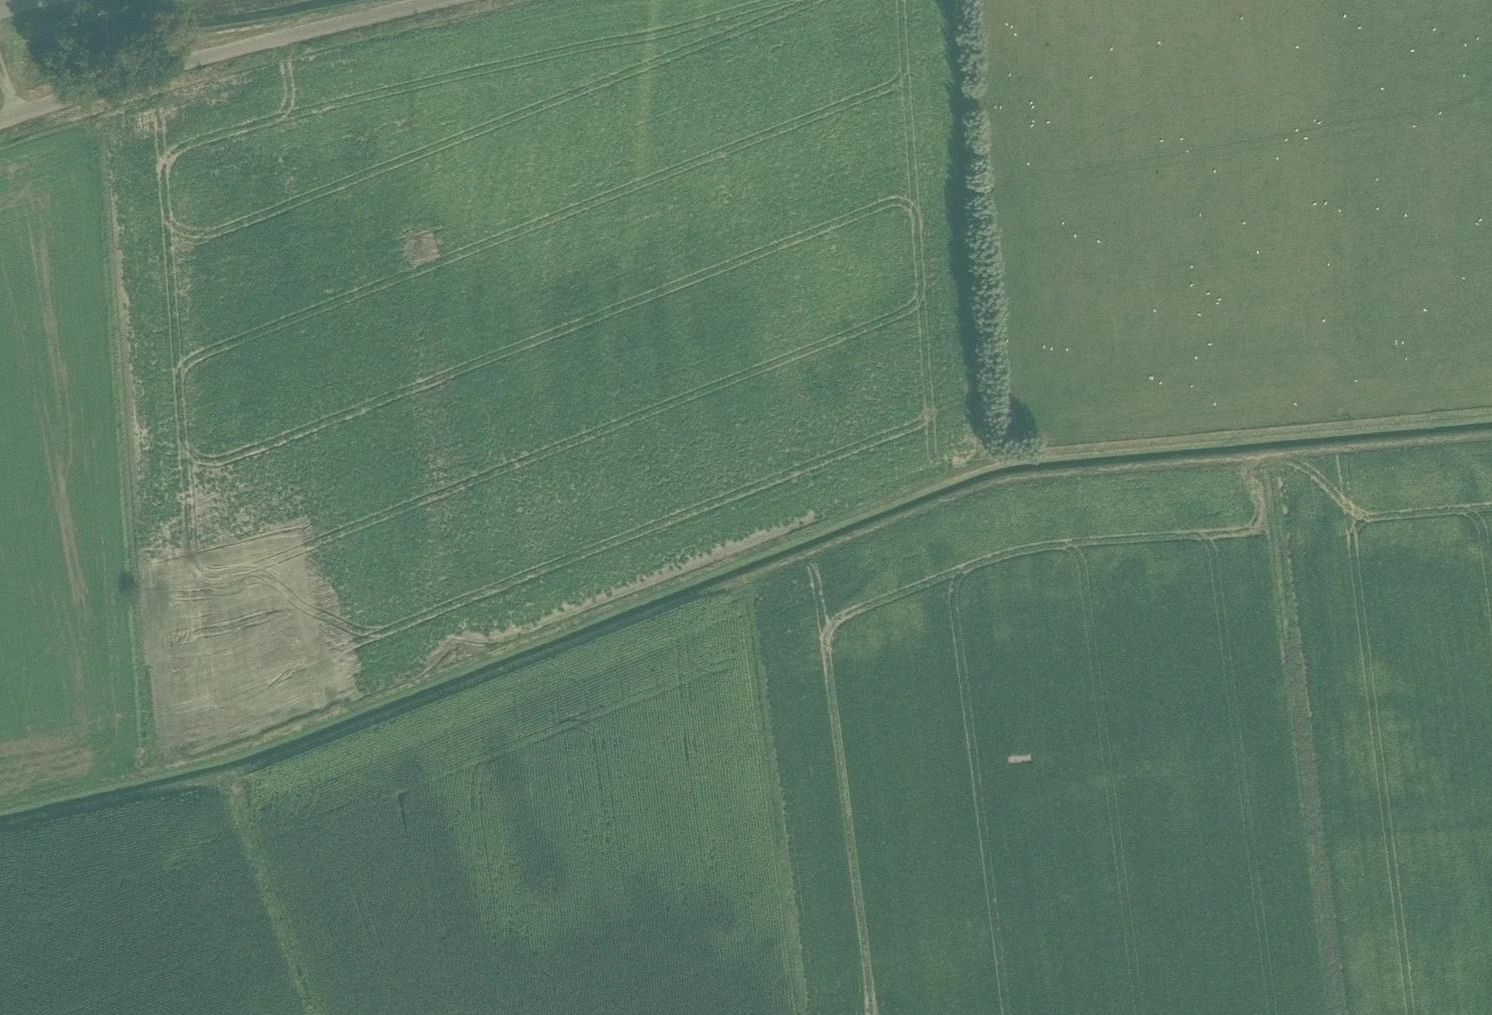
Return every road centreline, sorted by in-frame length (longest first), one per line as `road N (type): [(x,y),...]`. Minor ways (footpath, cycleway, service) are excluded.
road 1 (unclassified): [(0,126),(63,104),(513,0)]

